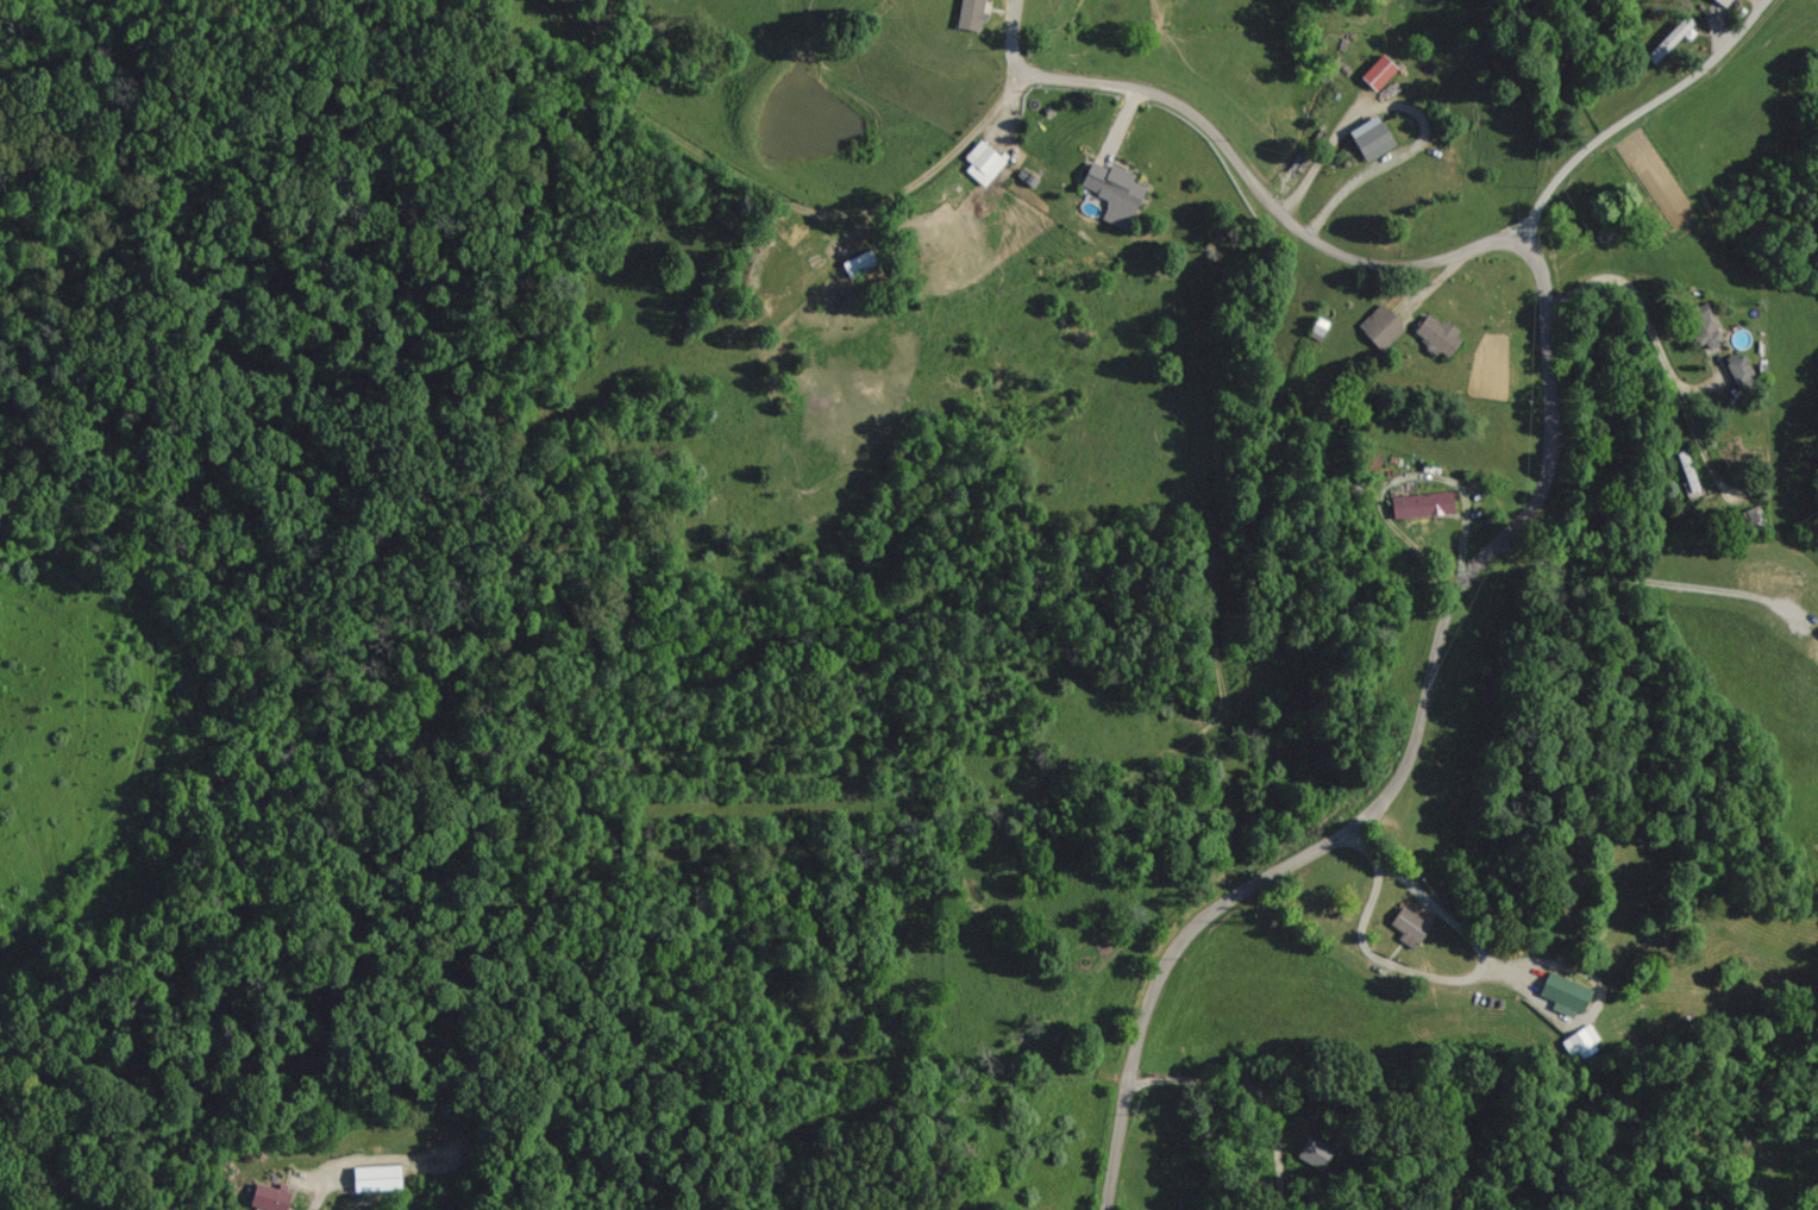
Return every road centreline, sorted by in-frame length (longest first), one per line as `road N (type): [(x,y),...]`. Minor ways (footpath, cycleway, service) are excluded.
road 1 (residential): [(1101,1209),(1136,1032),(1166,957),(1217,901),(1333,834),(1386,788),(1406,754),(1449,597),(1541,481),(1549,440),(1540,291),(1521,228)]
road 2 (residential): [(1521,228),(1408,264),(1344,256),(1285,220),(1174,104),(1128,88),(1013,77)]
road 3 (residential): [(1521,228),(1563,164),(1705,61),(1760,0)]

